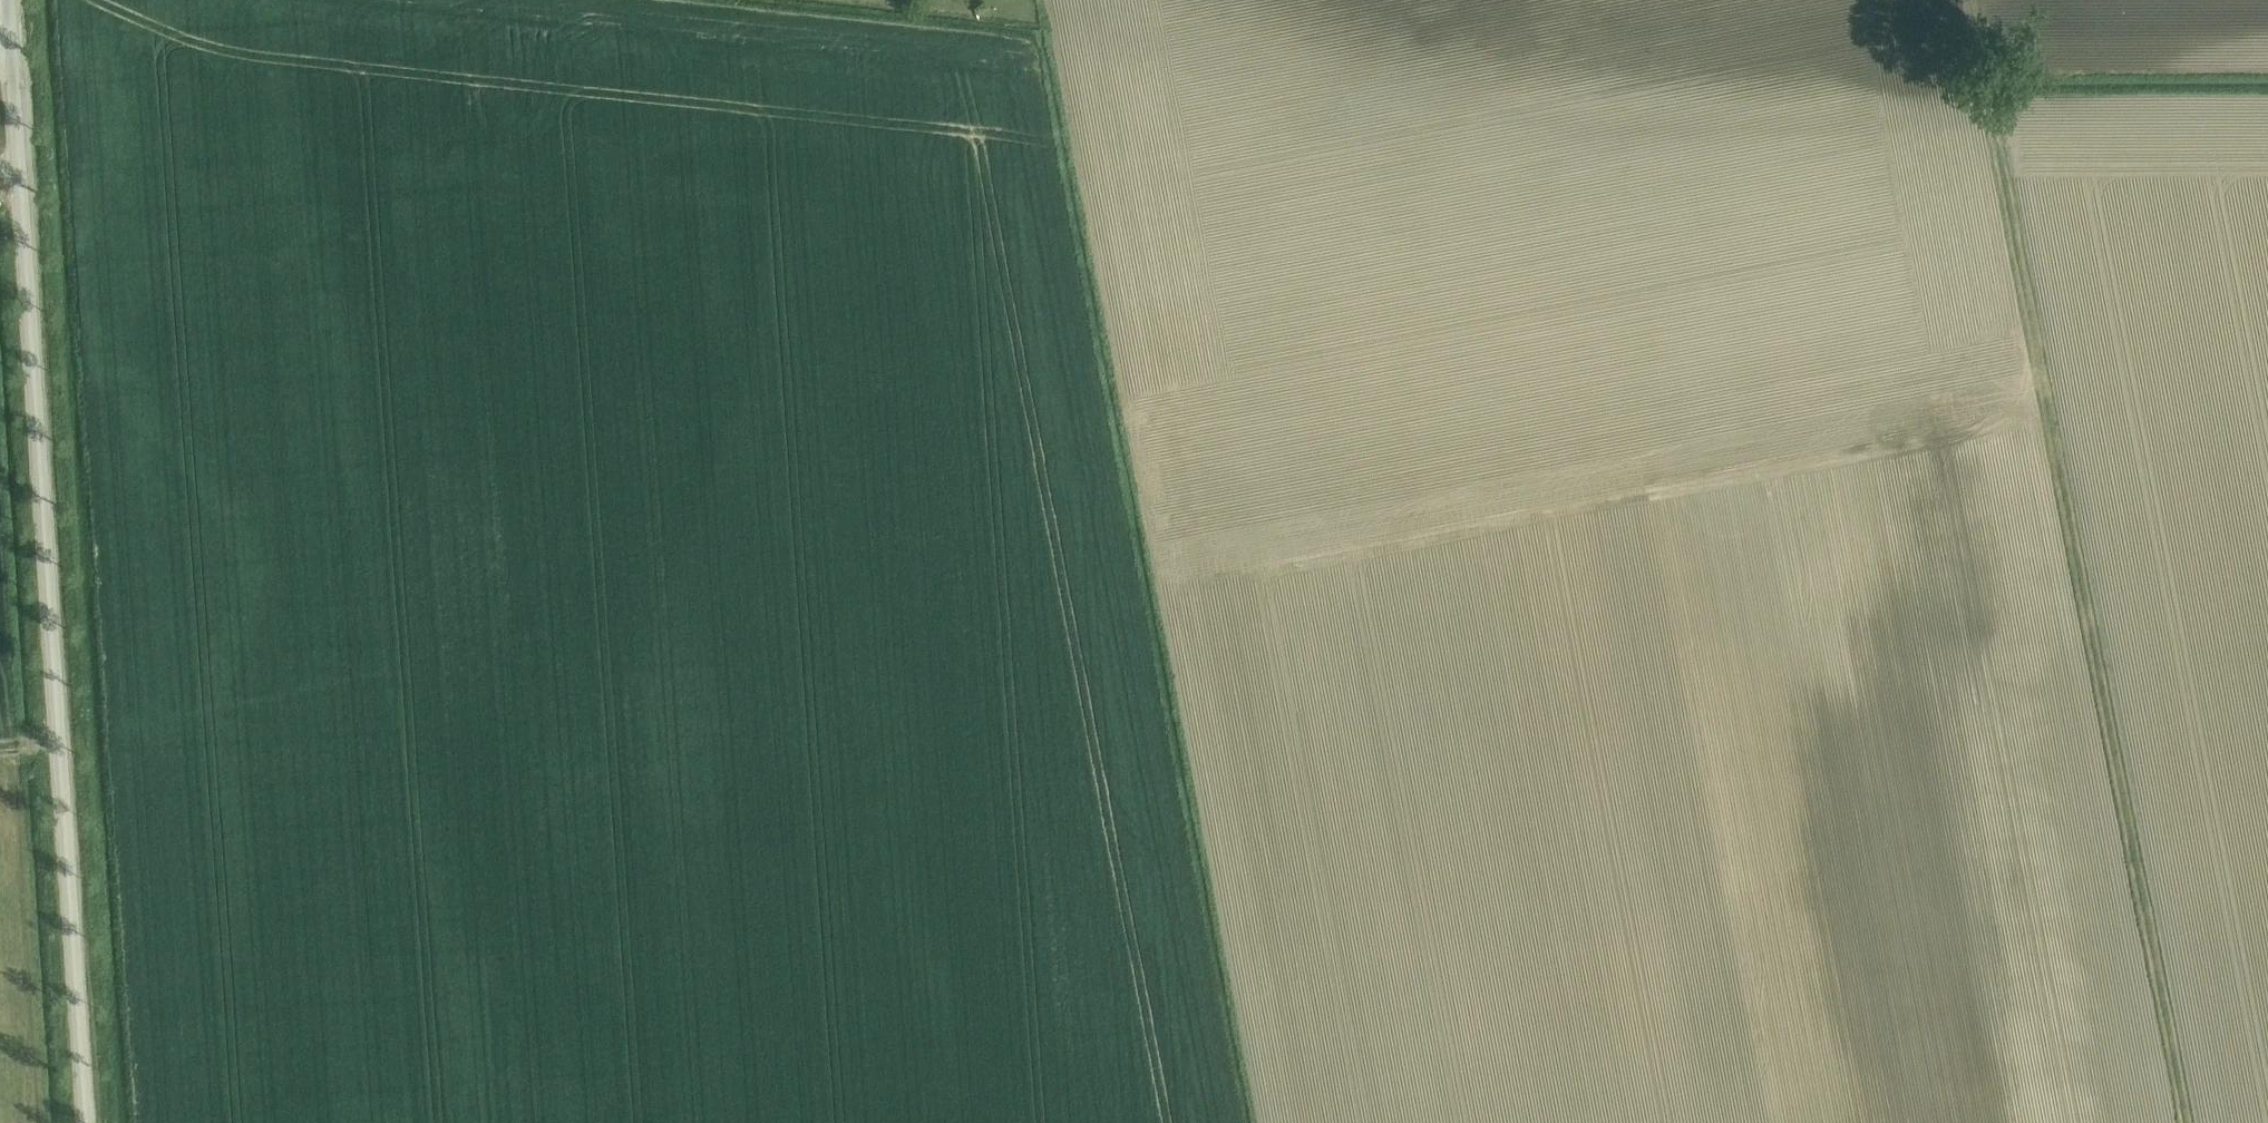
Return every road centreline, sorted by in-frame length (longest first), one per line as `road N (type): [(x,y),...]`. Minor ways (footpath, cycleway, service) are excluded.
road 1 (track): [(2187,1122),(1972,0)]
road 2 (unclassified): [(87,1122),(8,0)]

